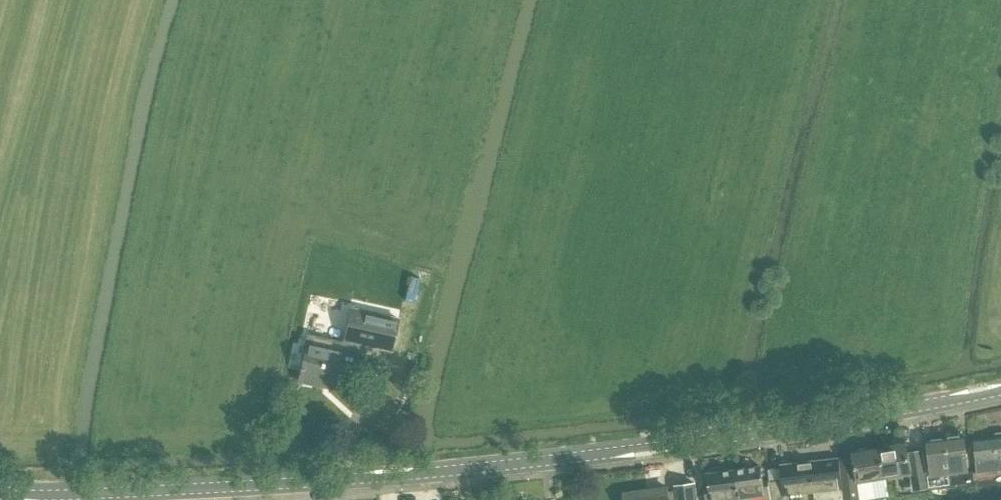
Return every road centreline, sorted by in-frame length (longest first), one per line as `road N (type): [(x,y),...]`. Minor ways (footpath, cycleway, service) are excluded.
road 1 (unclassified): [(1000,391),(727,438),(395,477),(0,495)]

